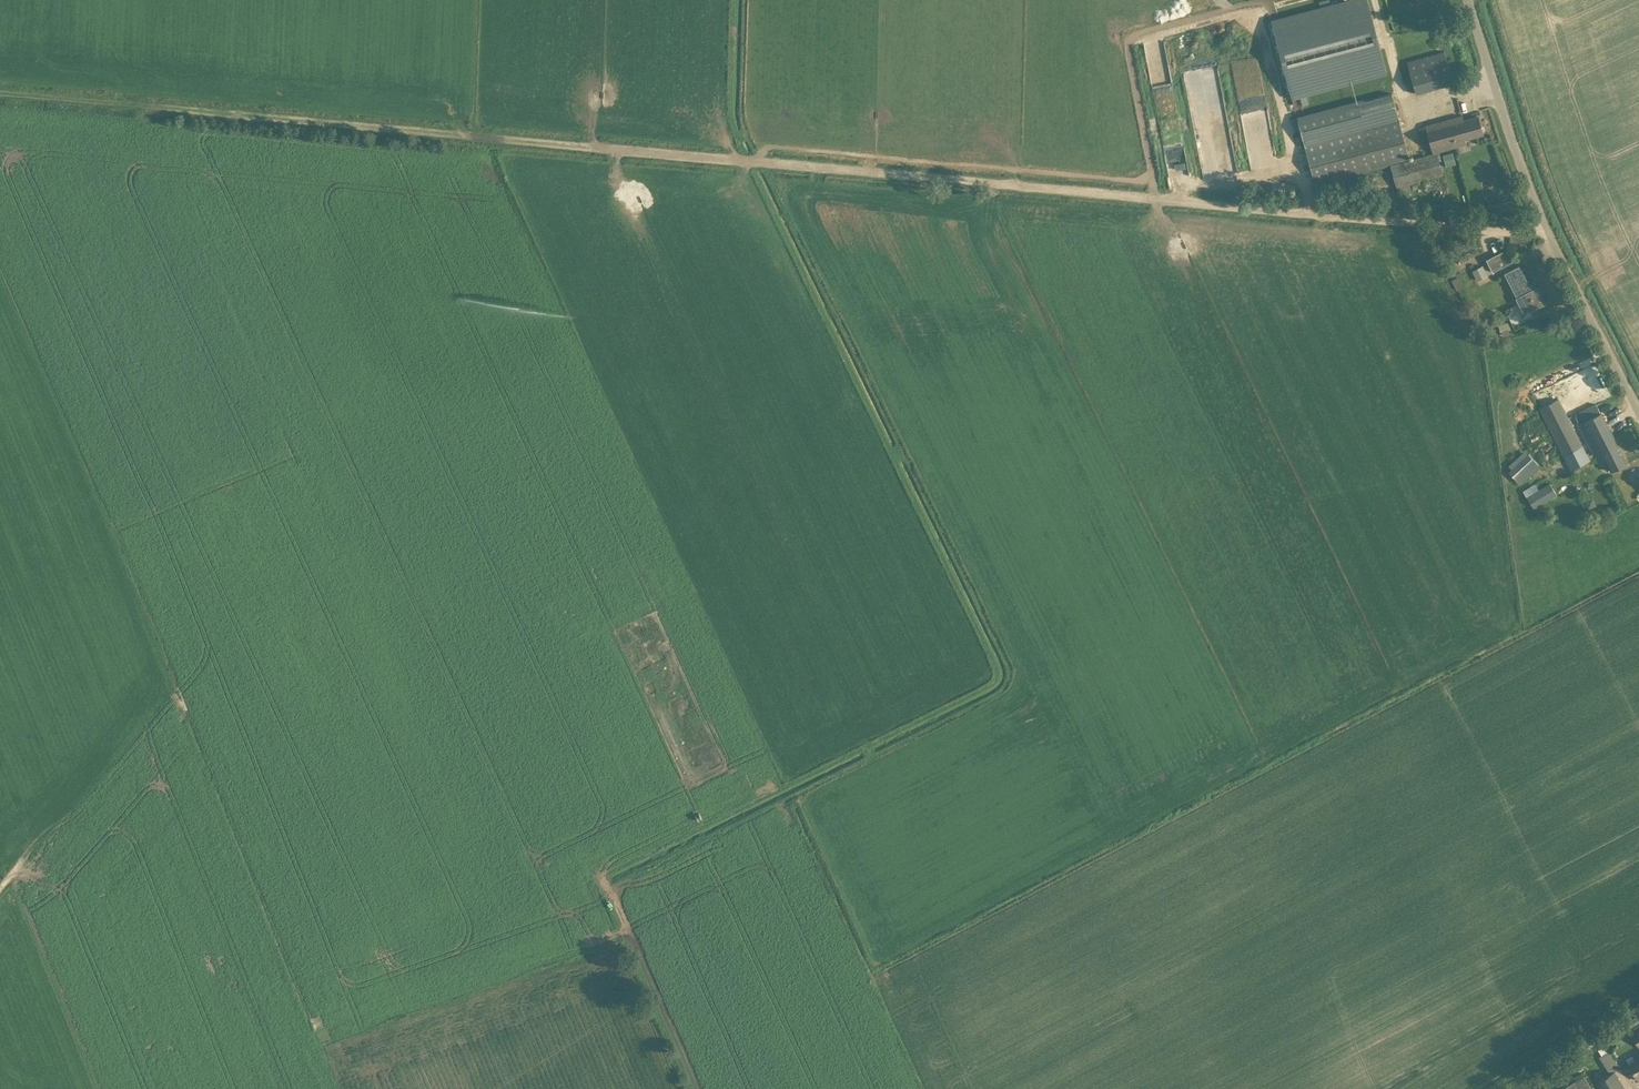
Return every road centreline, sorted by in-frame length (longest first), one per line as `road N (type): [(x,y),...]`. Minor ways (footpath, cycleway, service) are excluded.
road 1 (track): [(1545,226),(1412,226),(0,94)]
road 2 (tertiary): [(1638,410),(1545,226),(1468,0)]
road 3 (track): [(605,885),(690,1088)]

